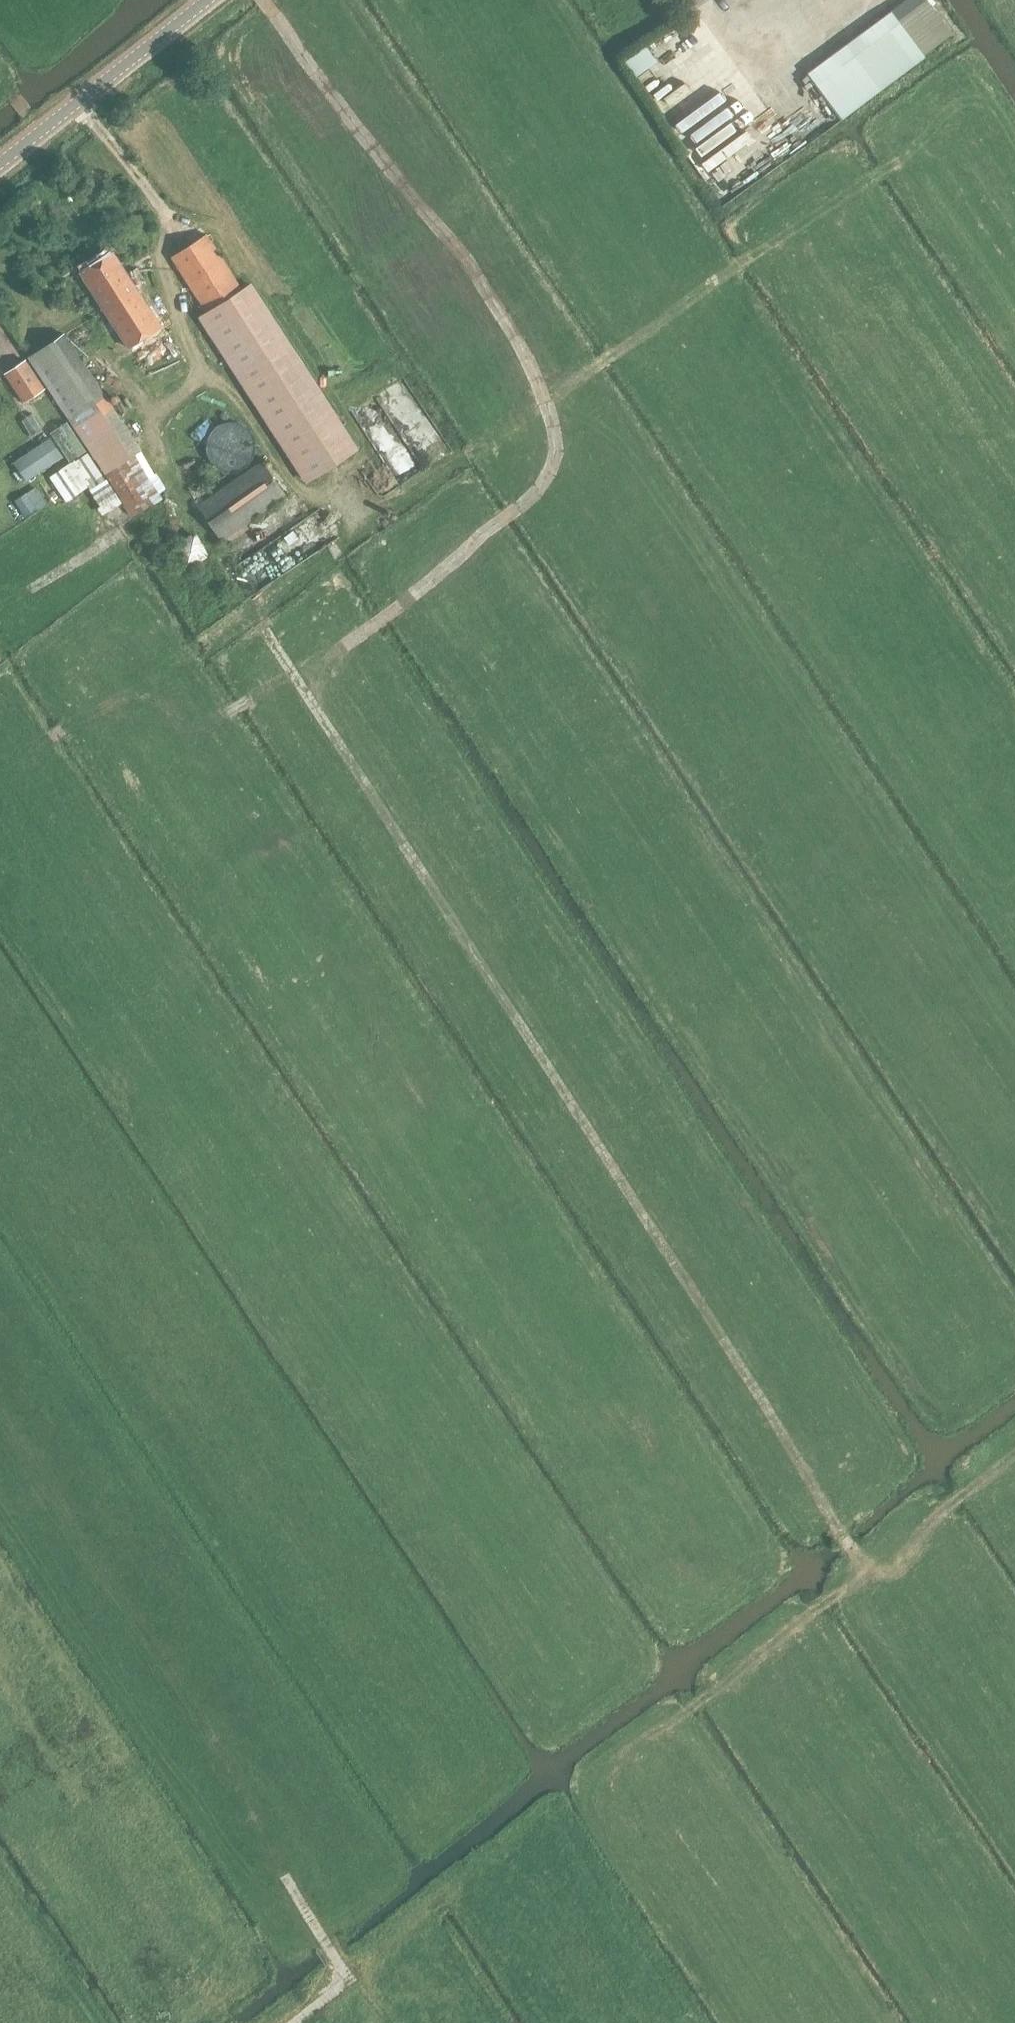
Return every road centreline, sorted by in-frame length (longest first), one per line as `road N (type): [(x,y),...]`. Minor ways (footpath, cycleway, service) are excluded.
road 1 (track): [(40,319),(80,325),(149,419),(161,458),(204,530),(869,1563),(885,1566),(1014,1469)]
road 2 (unclassified): [(0,163),(206,0)]

